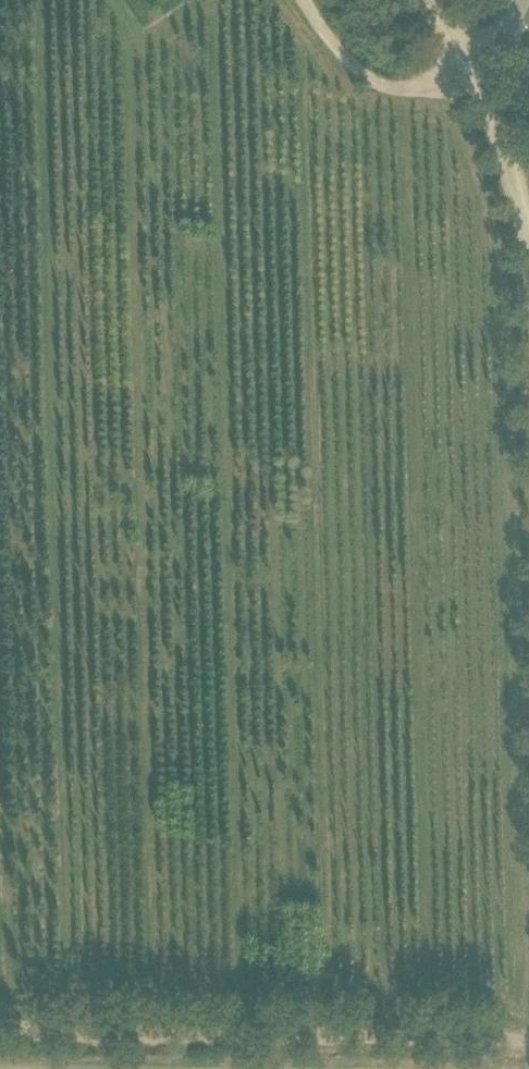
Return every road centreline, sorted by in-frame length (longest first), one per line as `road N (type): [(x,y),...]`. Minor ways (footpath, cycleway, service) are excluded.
road 1 (track): [(528,1044),(0,1038)]
road 2 (track): [(473,69),(427,93),(388,92),(353,72),(304,0)]
road 3 (unclassified): [(528,251),(522,202),(473,69)]

